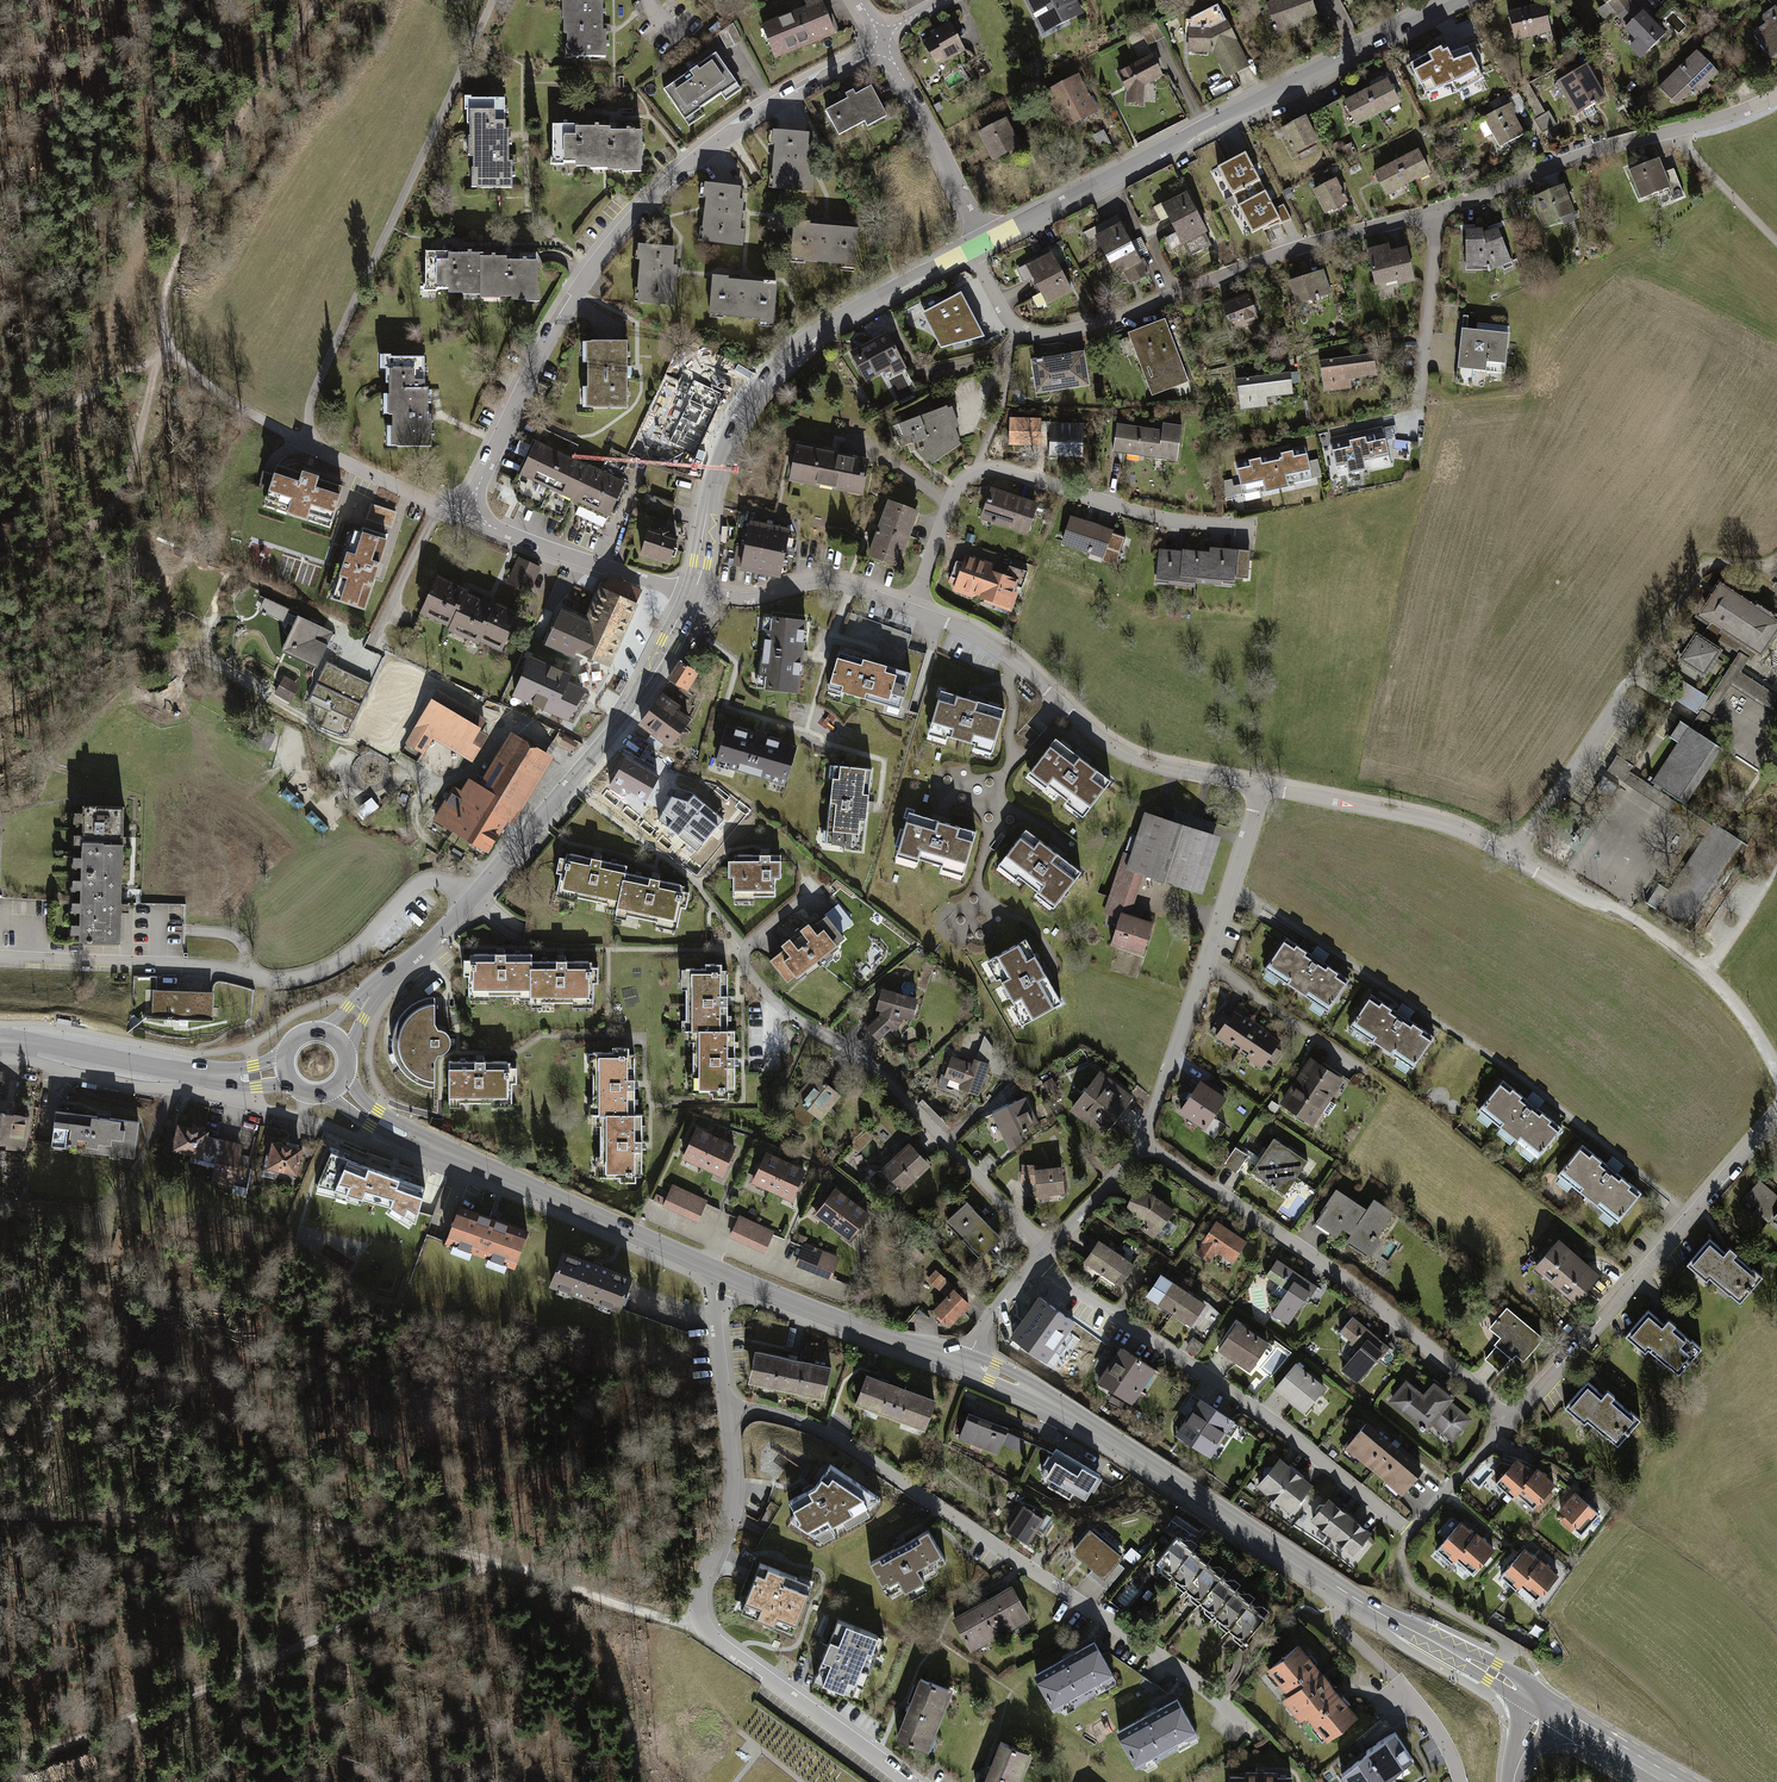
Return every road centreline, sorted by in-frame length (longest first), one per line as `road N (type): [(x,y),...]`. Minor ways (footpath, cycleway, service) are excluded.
road 1 (residential): [(972,249),(1007,319),(1030,335),(1058,338),(1308,246),(1477,199),(1576,156),(1743,112),(1776,96)]
road 2 (track): [(0,1517),(247,1519),(359,1533),(476,1555),(623,1606),(702,1622)]
road 3 (secondary): [(967,1361),(1032,1392),(1537,1702)]
road 4 (residential): [(466,516),(543,353),(619,236),(720,141),(881,39)]
road 5 (residential): [(728,1411),(775,1412),(827,1430),(1251,1730)]
road 6 (residential): [(1776,1071),(1716,975),(1514,858),(1411,818),(1260,788)]
road 7 (residential): [(1512,1421),(1409,1533),(1276,1424),(1040,1262)]
road 8 (track): [(499,1562),(390,1599),(76,1744),(0,1765)]
road 9 (residential): [(1050,1250),(862,1058),(776,1009),(742,965),(747,947),(817,891)]
road 10 (tertiary): [(1454,0),(982,244)]
road 11 (residential): [(0,960),(307,977),(337,965),(422,882),(454,883),(473,898)]
road 12 (track): [(308,441),(312,395),(494,0)]
road 13 (residential): [(910,1781),(721,1646),(709,1634),(702,1622),(734,1507),(728,1411)]
road 14 (tertiary): [(972,249),(806,338),(764,381),(715,472),(692,591)]
road 15 (residential): [(1512,1421),(1338,1274),(1144,1144)]
road 16 (residential): [(1253,529),(1157,520),(994,467),(963,481),(949,500),(912,609)]
road 17 (secondary): [(337,1085),(400,1133),(721,1273)]
road 18 (residential): [(1260,788),(1138,761),(1106,744),(1002,650),(912,609)]
road 19 (residential): [(1776,1128),(1512,1421)]
road 20 (track): [(167,350),(164,311),(173,264),(269,69),(314,0)]
road 21 (tertiary): [(692,591),(622,721),(473,898)]
road 22 (secondary): [(0,1040),(195,1076),(253,1078),(285,1069)]
road 23 (track): [(0,540),(76,532),(113,507),(167,350)]
road 24 (secondary): [(721,1273),(967,1361)]
road 25 (residential): [(692,591),(466,516)]
road 26 (residential): [(881,39),(982,244)]
road 27 (residential): [(912,609),(841,584),(740,599),(692,591)]
road 28 (tertiary): [(473,898),(370,995),(338,1039)]
road 29 (residential): [(1204,962),(1144,1144)]
road 30 (residential): [(1204,962),(1358,1068)]
road 31 (track): [(0,419),(51,414),(167,350)]
road 32 (residential): [(1260,788),(1204,962)]
road 33 (track): [(967,1361),(938,1458),(960,1483),(1001,1505)]
road 34 (residential): [(308,441),(466,516)]
road 35 (track): [(308,441),(231,401),(167,350)]
road 36 (secondary): [(1537,1702),(1668,1781)]
road 37 (residential): [(1144,1144),(1050,1250)]
road 38 (residential): [(728,1411),(714,1309),(721,1273)]
road 39 (residential): [(1040,1262),(989,1320),(967,1361)]

